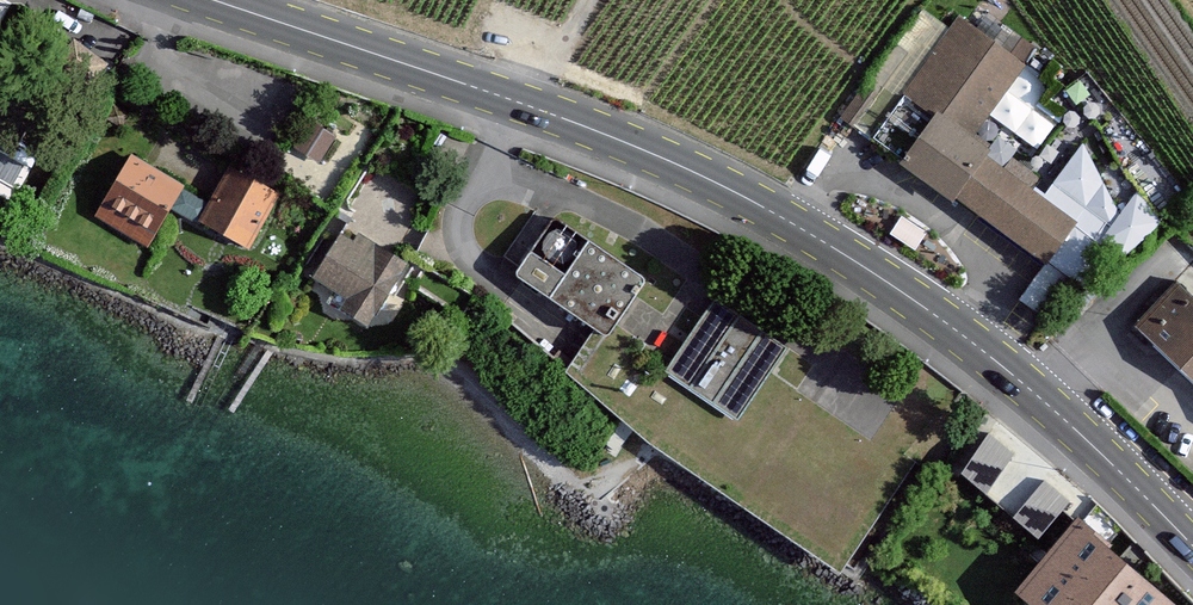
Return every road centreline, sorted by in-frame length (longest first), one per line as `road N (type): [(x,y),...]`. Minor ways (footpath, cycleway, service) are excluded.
road 1 (primary): [(219,0),(623,140),(793,225),(986,355),(1094,445),(1192,545)]

